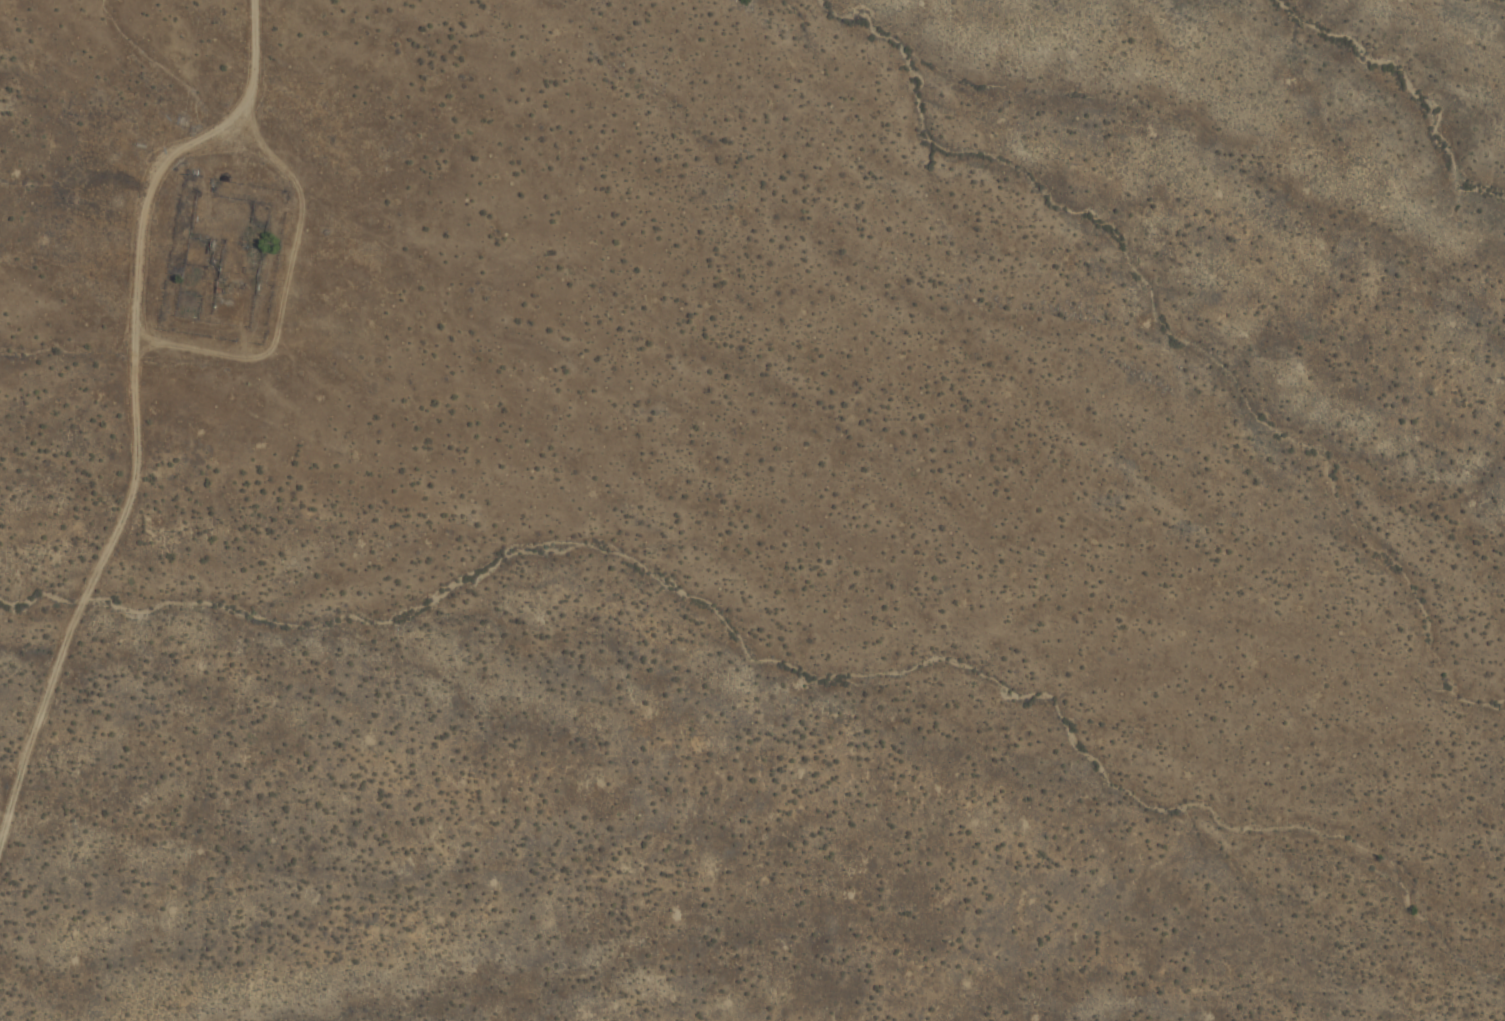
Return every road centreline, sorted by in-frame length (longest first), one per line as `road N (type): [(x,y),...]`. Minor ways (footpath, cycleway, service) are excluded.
road 1 (track): [(0,827),(134,466),(139,221),(153,173),(170,152),(240,116),(252,72),(253,0)]

